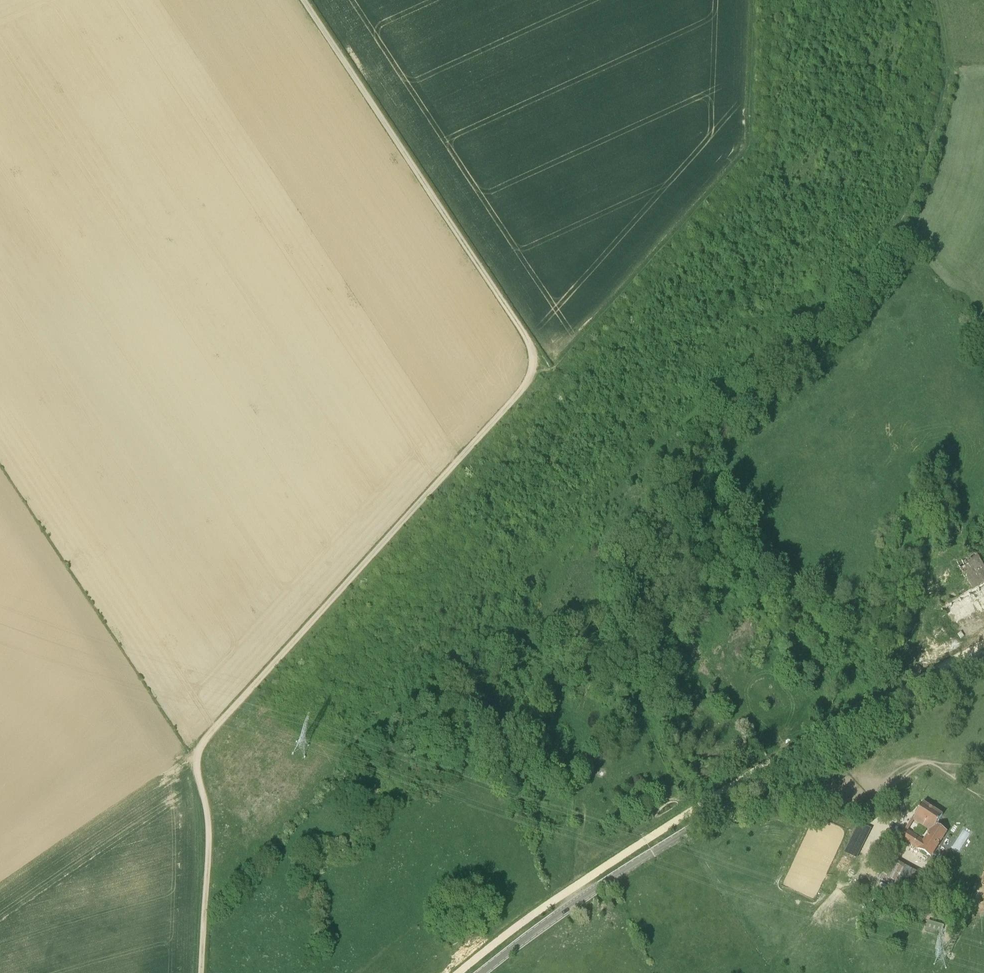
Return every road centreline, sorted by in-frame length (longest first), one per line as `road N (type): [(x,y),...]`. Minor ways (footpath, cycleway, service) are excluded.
road 1 (track): [(202,972),(209,819),(193,762),(198,751),(518,393),(534,365),(525,334),(305,0)]
road 2 (tertiary): [(481,972),(721,810),(983,658)]
road 3 (track): [(897,706),(922,607),(961,580)]

